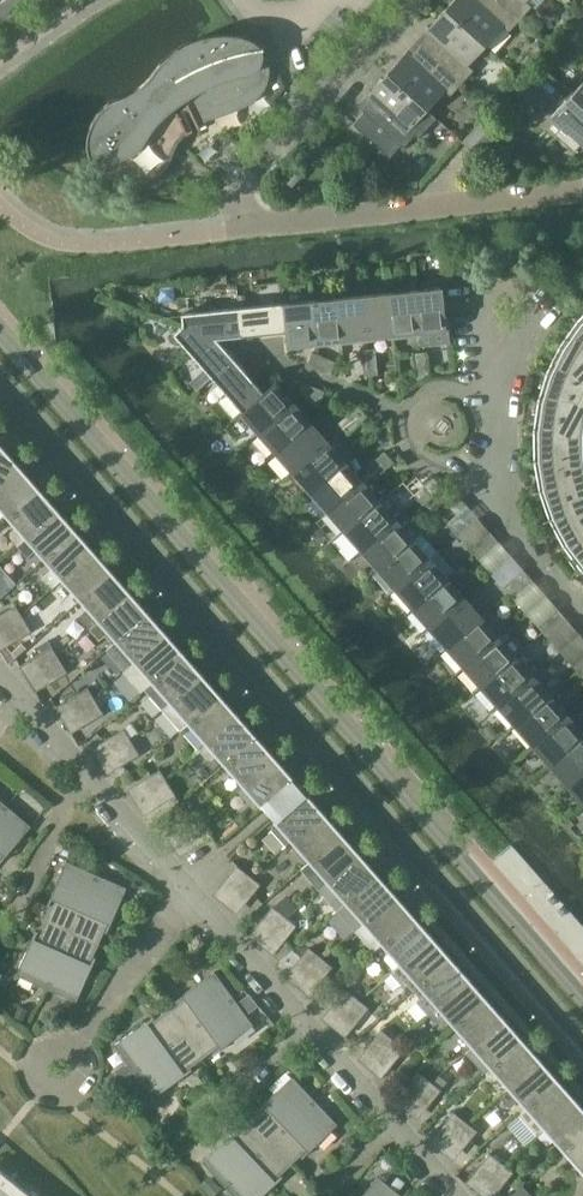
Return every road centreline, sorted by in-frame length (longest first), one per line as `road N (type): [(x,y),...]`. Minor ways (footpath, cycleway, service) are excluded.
road 1 (tertiary): [(0,374),(582,1038)]
road 2 (tertiary): [(582,994),(0,333)]
road 3 (residential): [(582,189),(241,227),(249,177),(410,0)]
road 4 (residential): [(459,1195),(183,887)]
road 5 (residential): [(183,887),(0,675)]
road 6 (residential): [(47,1085),(183,887)]
road 7 (residential): [(471,453),(444,469),(425,467),(400,444),(397,427),(410,400),(434,389),(455,393)]
road 8 (residential): [(530,315),(505,373),(505,465)]
road 9 (residential): [(505,465),(518,519),(558,587)]

